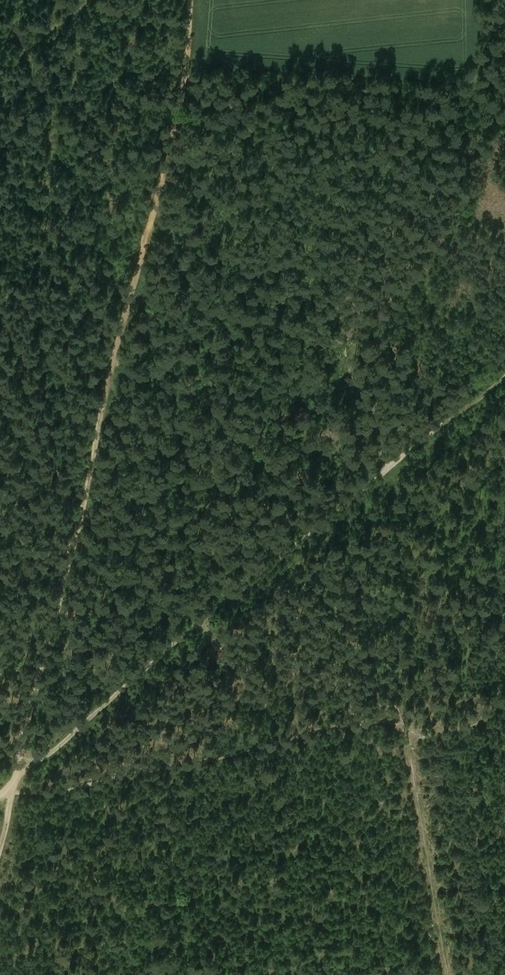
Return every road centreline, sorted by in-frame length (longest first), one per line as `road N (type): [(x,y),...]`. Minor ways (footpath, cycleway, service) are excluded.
road 1 (track): [(9,789),(504,367)]
road 2 (track): [(191,0),(185,87),(164,152),(153,254),(80,532)]
road 3 (track): [(504,708),(478,725),(423,737),(384,721),(55,794),(9,789)]
road 4 (track): [(80,532),(9,789)]
road 5 (track): [(0,294),(80,532)]
road 6 (track): [(412,734),(451,974)]

